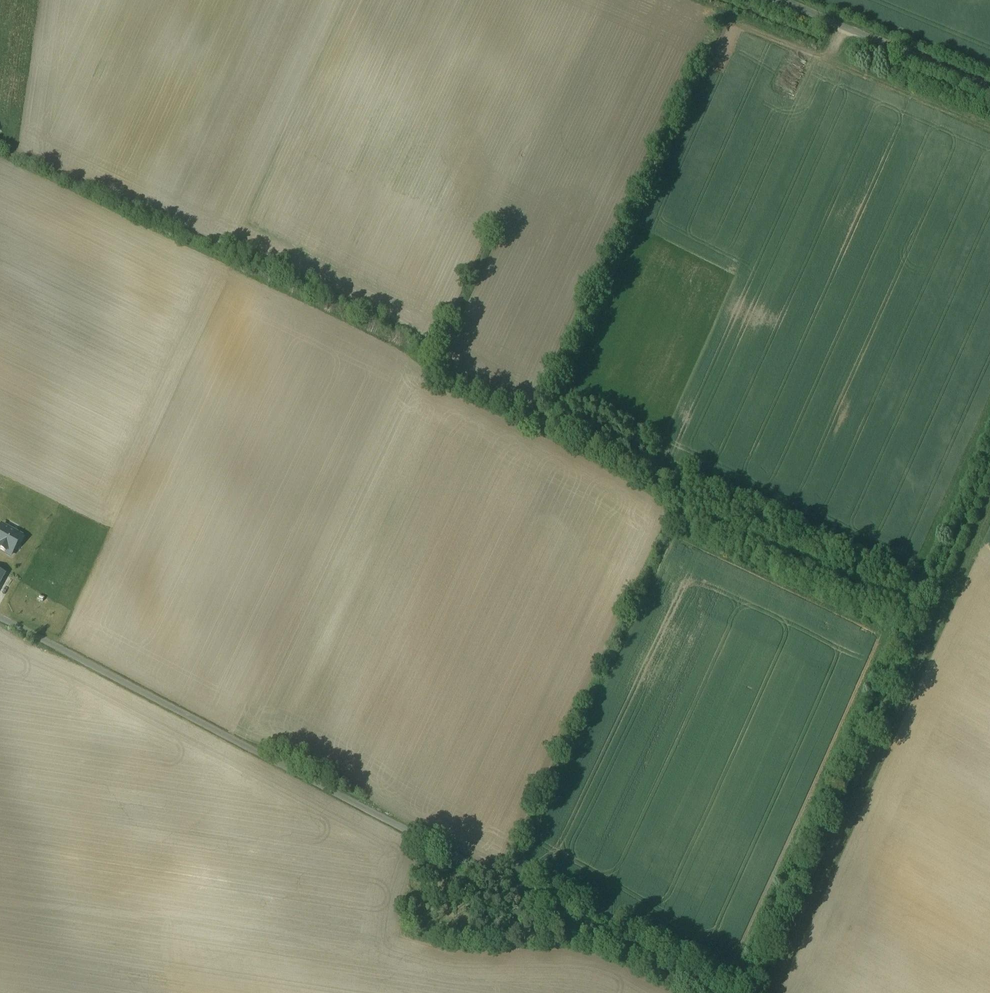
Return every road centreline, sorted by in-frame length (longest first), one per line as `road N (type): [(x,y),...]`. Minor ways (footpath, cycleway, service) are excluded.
road 1 (unclassified): [(704,992),(0,619)]
road 2 (unclassified): [(989,88),(780,0)]

